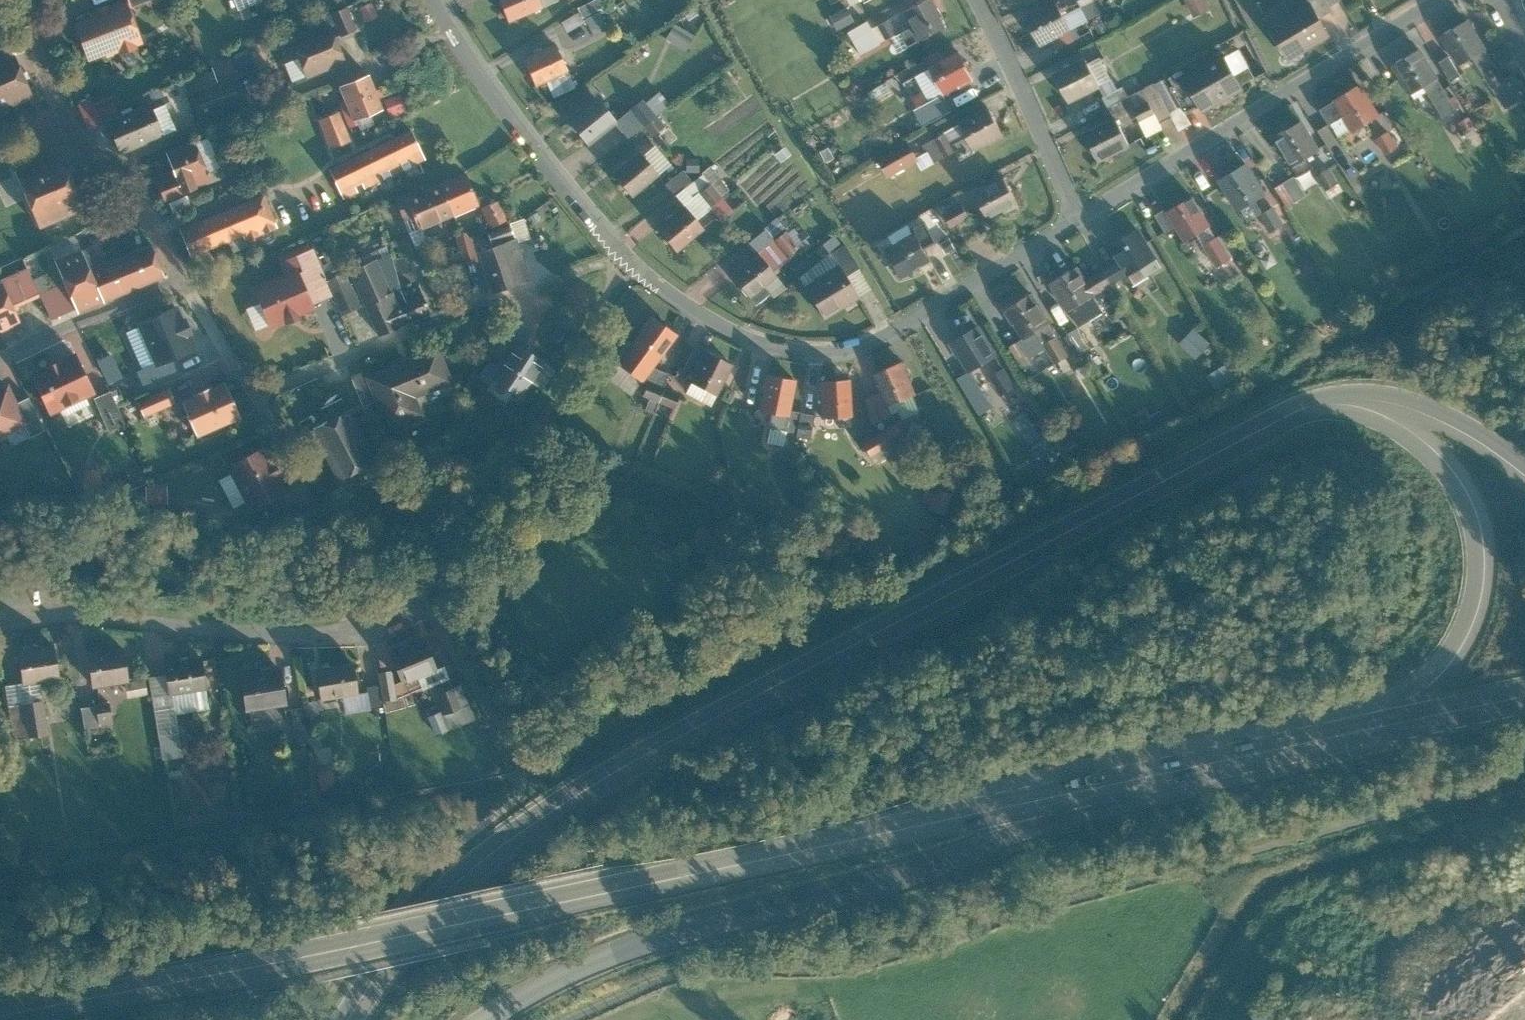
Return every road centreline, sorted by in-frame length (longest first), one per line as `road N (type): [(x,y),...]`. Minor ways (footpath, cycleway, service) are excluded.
road 1 (tertiary): [(1270,426),(576,795),(466,873),(348,1019)]
road 2 (secondary): [(313,940),(1183,762)]
road 3 (residential): [(435,0),(491,90),(627,257),(705,317),(753,340),(822,352),(873,344),(1084,218)]
road 4 (secondary): [(490,1019),(611,955),(962,852),(1183,762)]
road 5 (secondary): [(1270,426),(1348,411),(1414,437),(1463,489),(1480,537),(1482,582),(1461,640),(1408,691),(1199,759)]
road 6 (residential): [(1084,218),(1443,0)]
road 7 (residential): [(402,607),(355,628),(287,636),(66,614),(0,624)]
road 8 (secondary): [(1199,759),(1524,692)]
road 9 (secondary): [(313,940),(0,1004)]
road 10 (residential): [(255,396),(536,286)]
road 11 (secondary): [(1524,472),(1467,431),(1394,400),(1336,396),(1270,426)]
road 12 (residential): [(110,164),(339,74)]
road 13 (residential): [(980,0),(1084,218)]
road 14 (residential): [(0,358),(182,280)]
road 15 (residential): [(110,164),(69,130),(25,0)]
road 16 (residential): [(320,519),(255,396)]
road 17 (residential): [(182,280),(132,186),(110,164)]
road 18 (residential): [(255,396),(182,280)]

